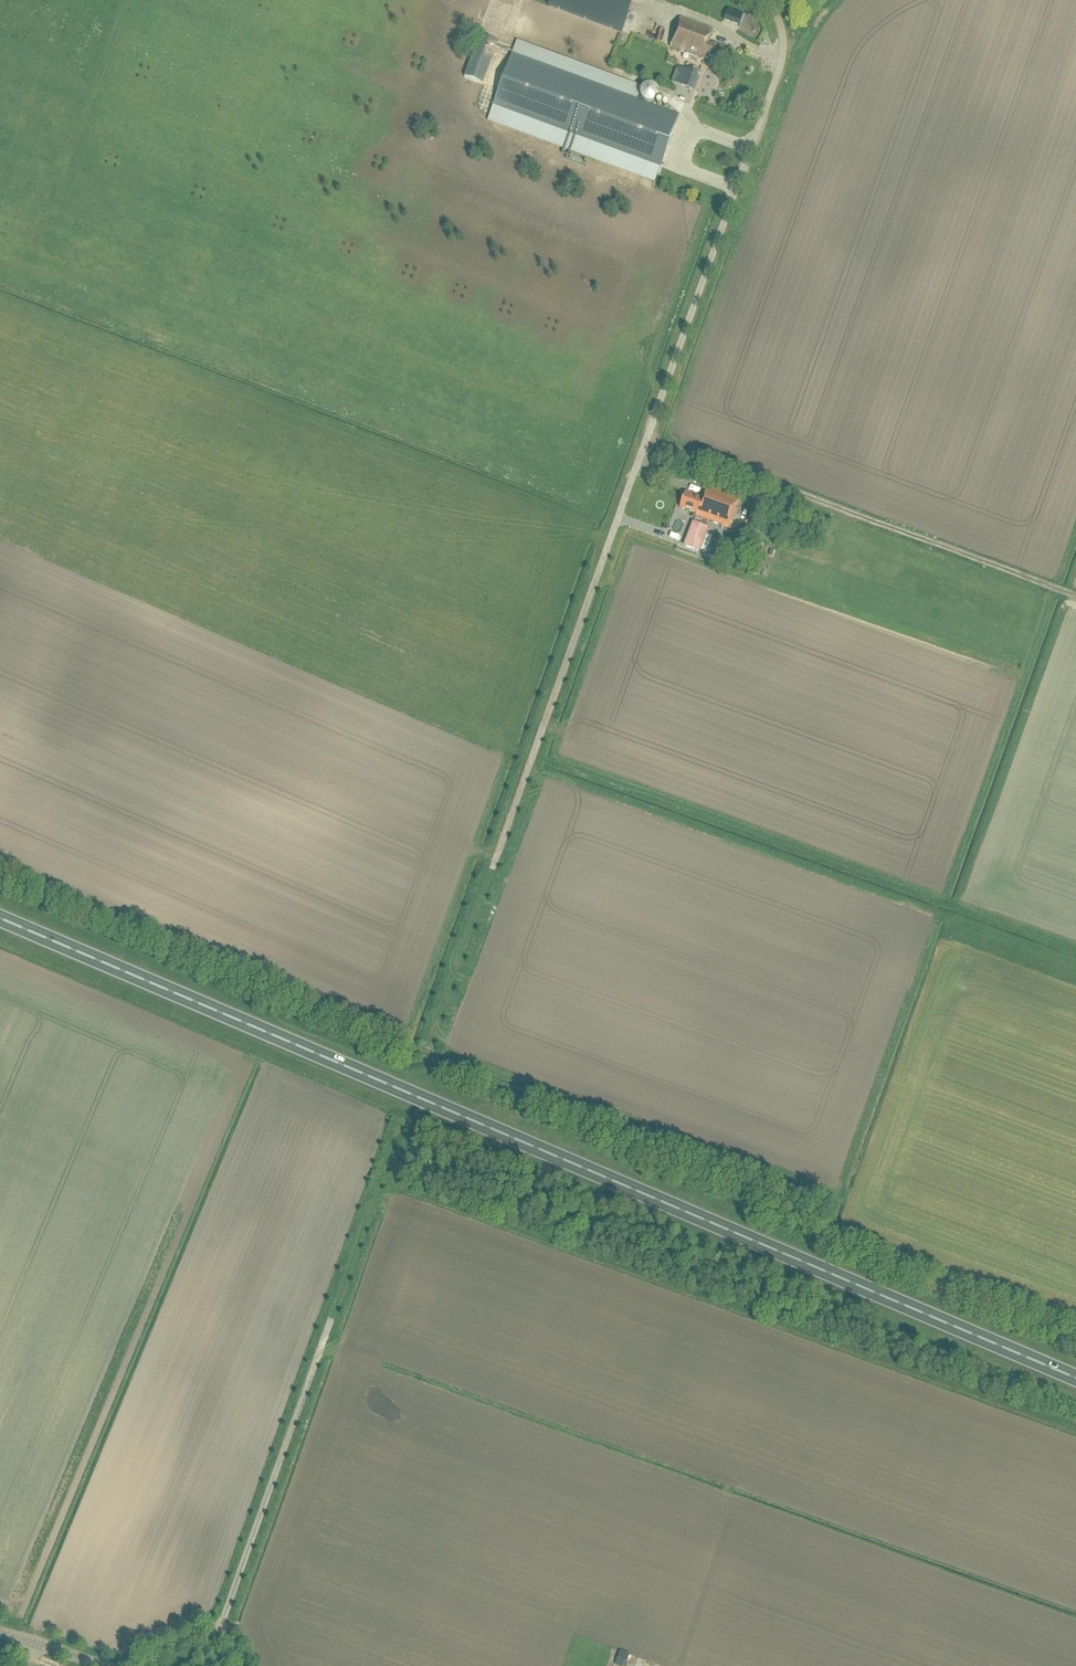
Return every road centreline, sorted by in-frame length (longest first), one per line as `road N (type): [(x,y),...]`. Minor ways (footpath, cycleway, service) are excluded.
road 1 (trunk): [(1075,1378),(0,920)]
road 2 (unclassified): [(494,866),(780,69),(784,38),(767,0)]
road 3 (unclassified): [(222,1625),(378,1191)]
road 4 (track): [(648,438),(1075,592)]

